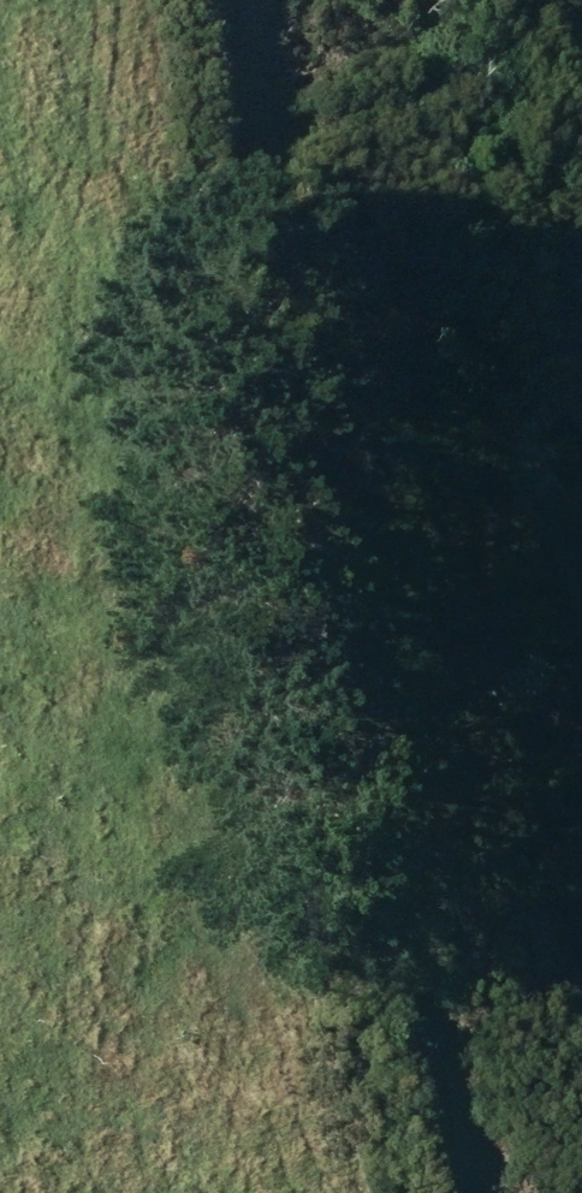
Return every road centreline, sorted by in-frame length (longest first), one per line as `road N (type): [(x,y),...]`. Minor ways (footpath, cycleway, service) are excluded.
road 1 (track): [(247,0),(311,547),(429,928),(540,1192)]
road 2 (track): [(73,0),(123,428),(331,1192)]

